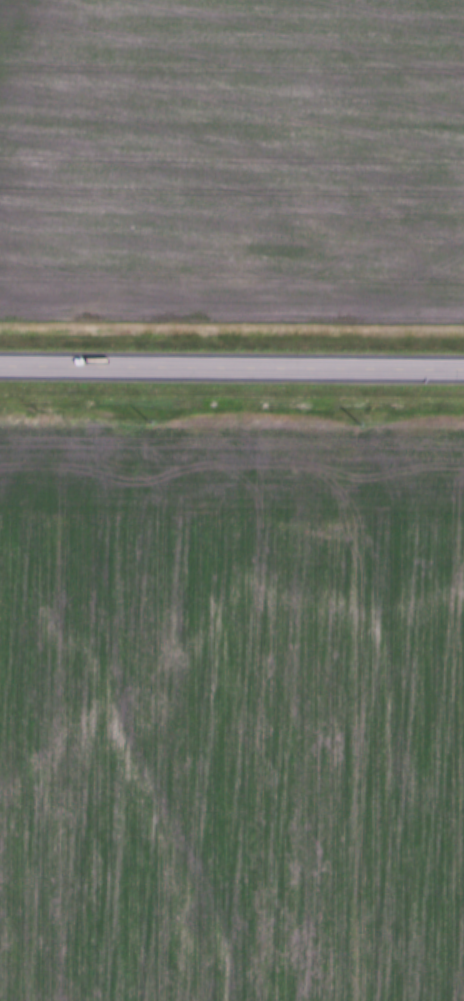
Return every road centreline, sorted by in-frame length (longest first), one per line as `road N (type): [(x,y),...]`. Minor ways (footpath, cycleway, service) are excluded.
road 1 (secondary): [(0,367),(463,370)]

